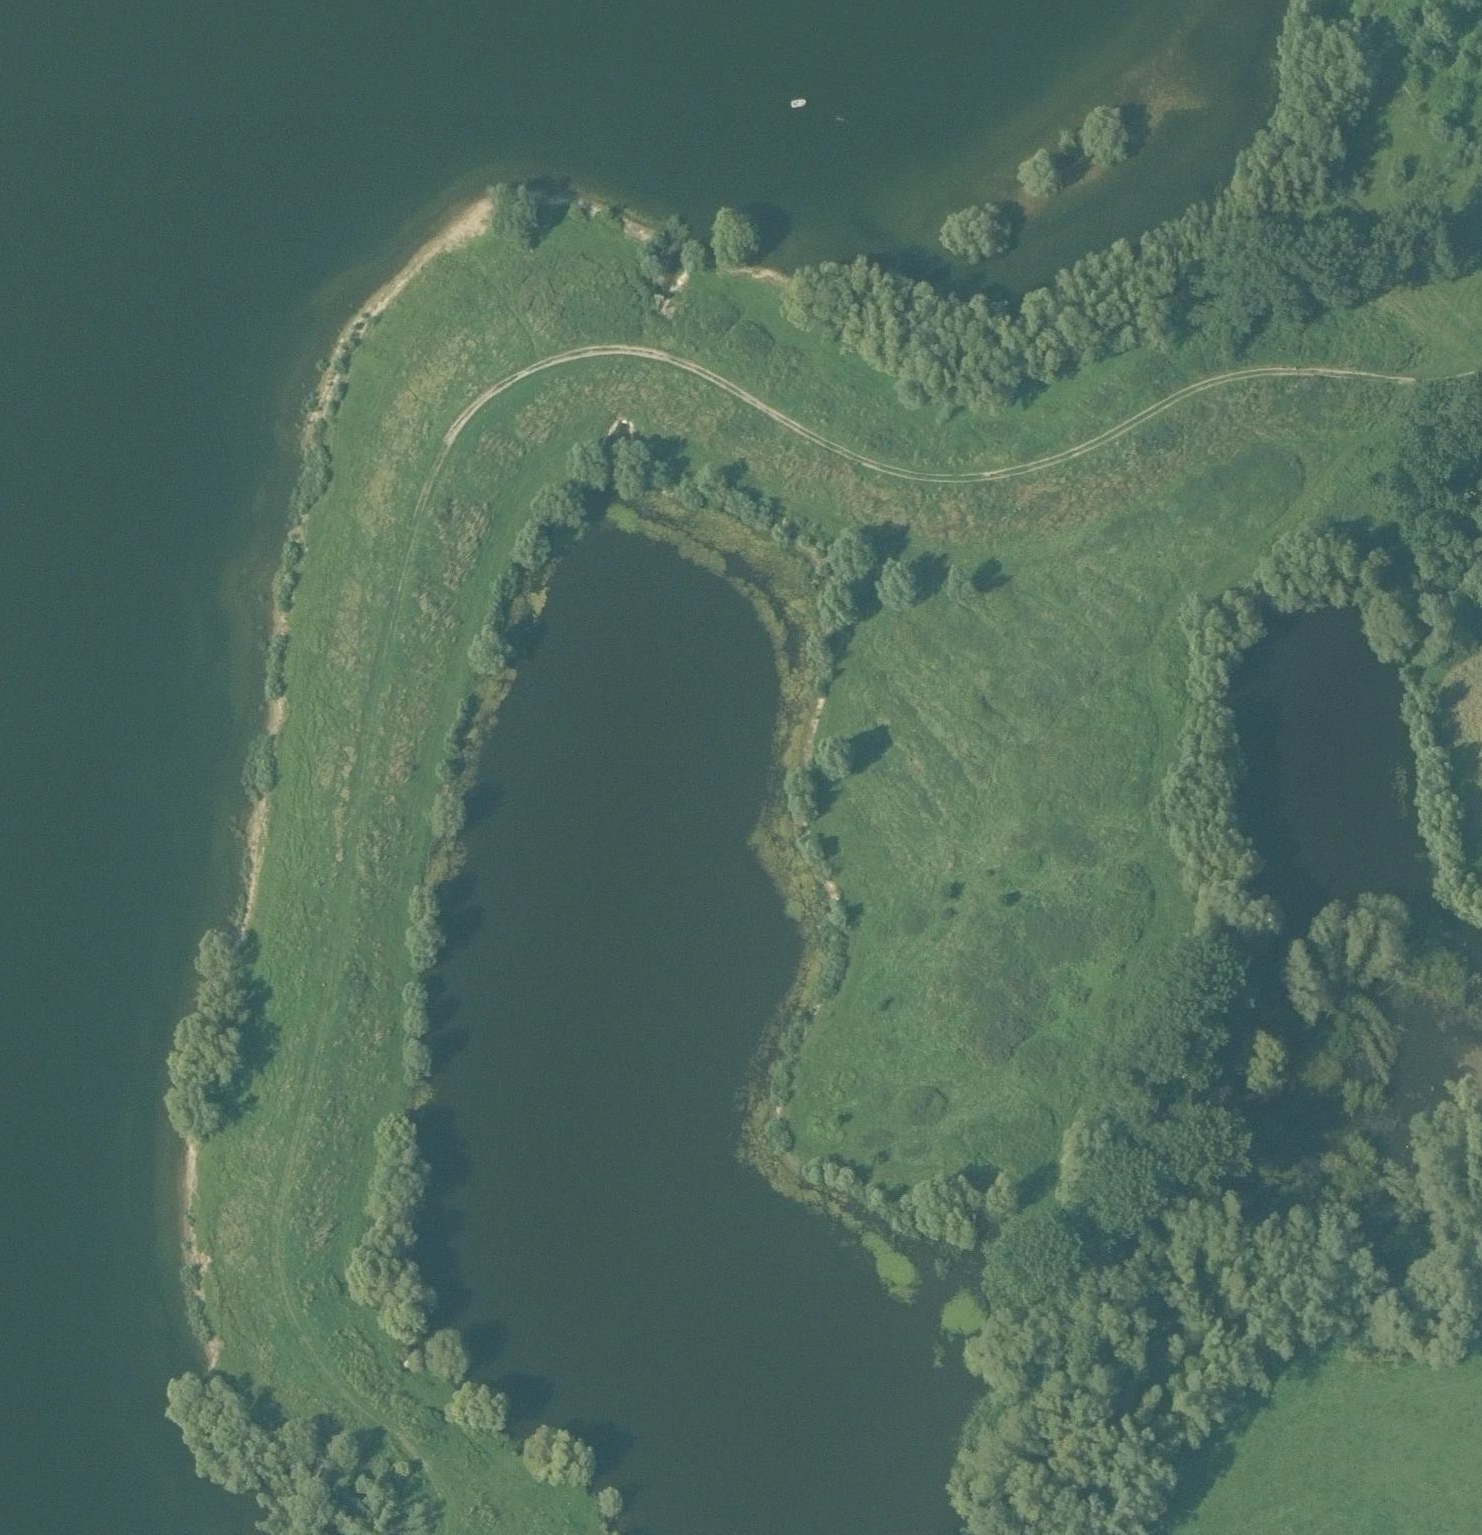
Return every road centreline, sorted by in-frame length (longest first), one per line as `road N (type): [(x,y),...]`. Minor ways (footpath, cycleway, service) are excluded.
road 1 (track): [(1481,368),(1219,378),(1017,473),(952,477),(879,463),(670,358),(608,348),(539,363),(482,394),(448,432)]

